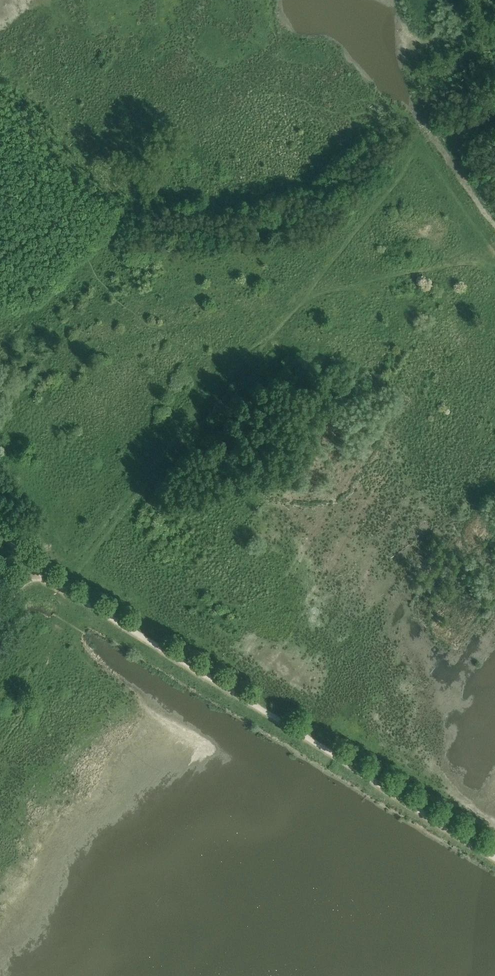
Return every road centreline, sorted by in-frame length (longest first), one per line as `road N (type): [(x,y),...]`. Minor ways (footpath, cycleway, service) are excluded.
road 1 (track): [(494,855),(60,588)]

